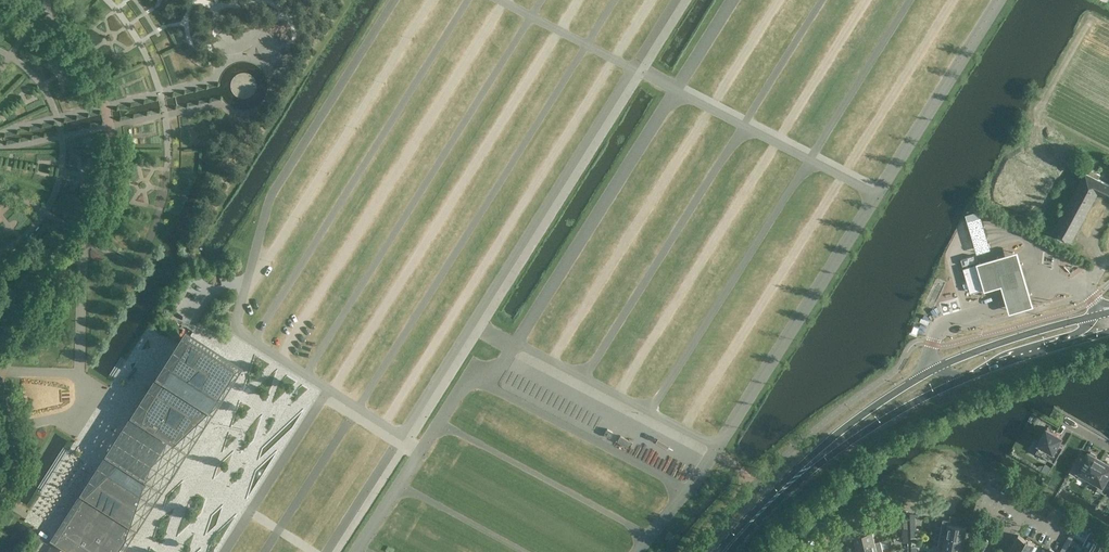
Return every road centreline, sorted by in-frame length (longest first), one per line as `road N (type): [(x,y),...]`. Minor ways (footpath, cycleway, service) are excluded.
road 1 (primary): [(1108,310),(932,367),(811,453),(752,518)]
road 2 (primary): [(752,518),(907,404),(1004,361),(1108,329)]

